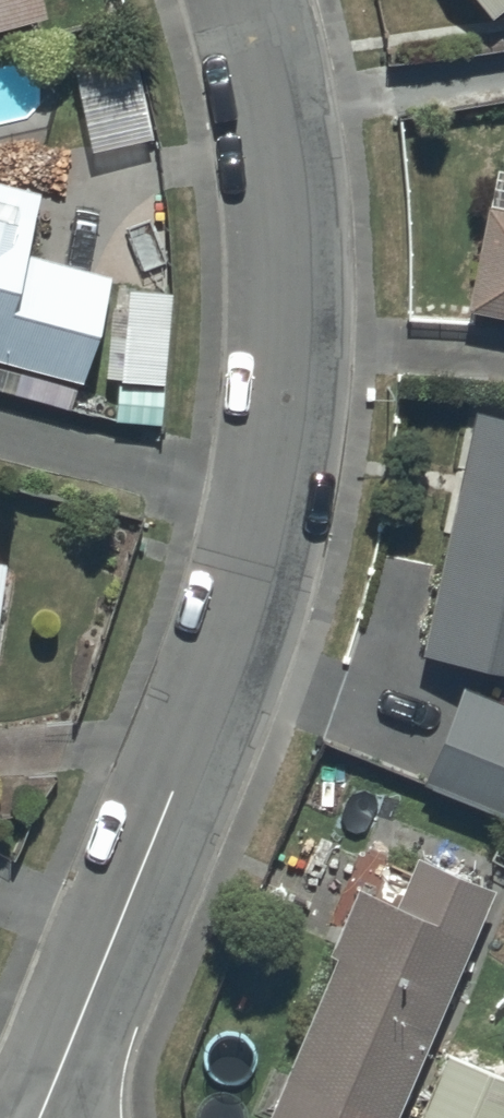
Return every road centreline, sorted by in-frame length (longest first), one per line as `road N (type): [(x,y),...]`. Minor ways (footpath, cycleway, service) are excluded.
road 1 (residential): [(42,1117),(229,642),(283,412),(288,217),(242,0)]

